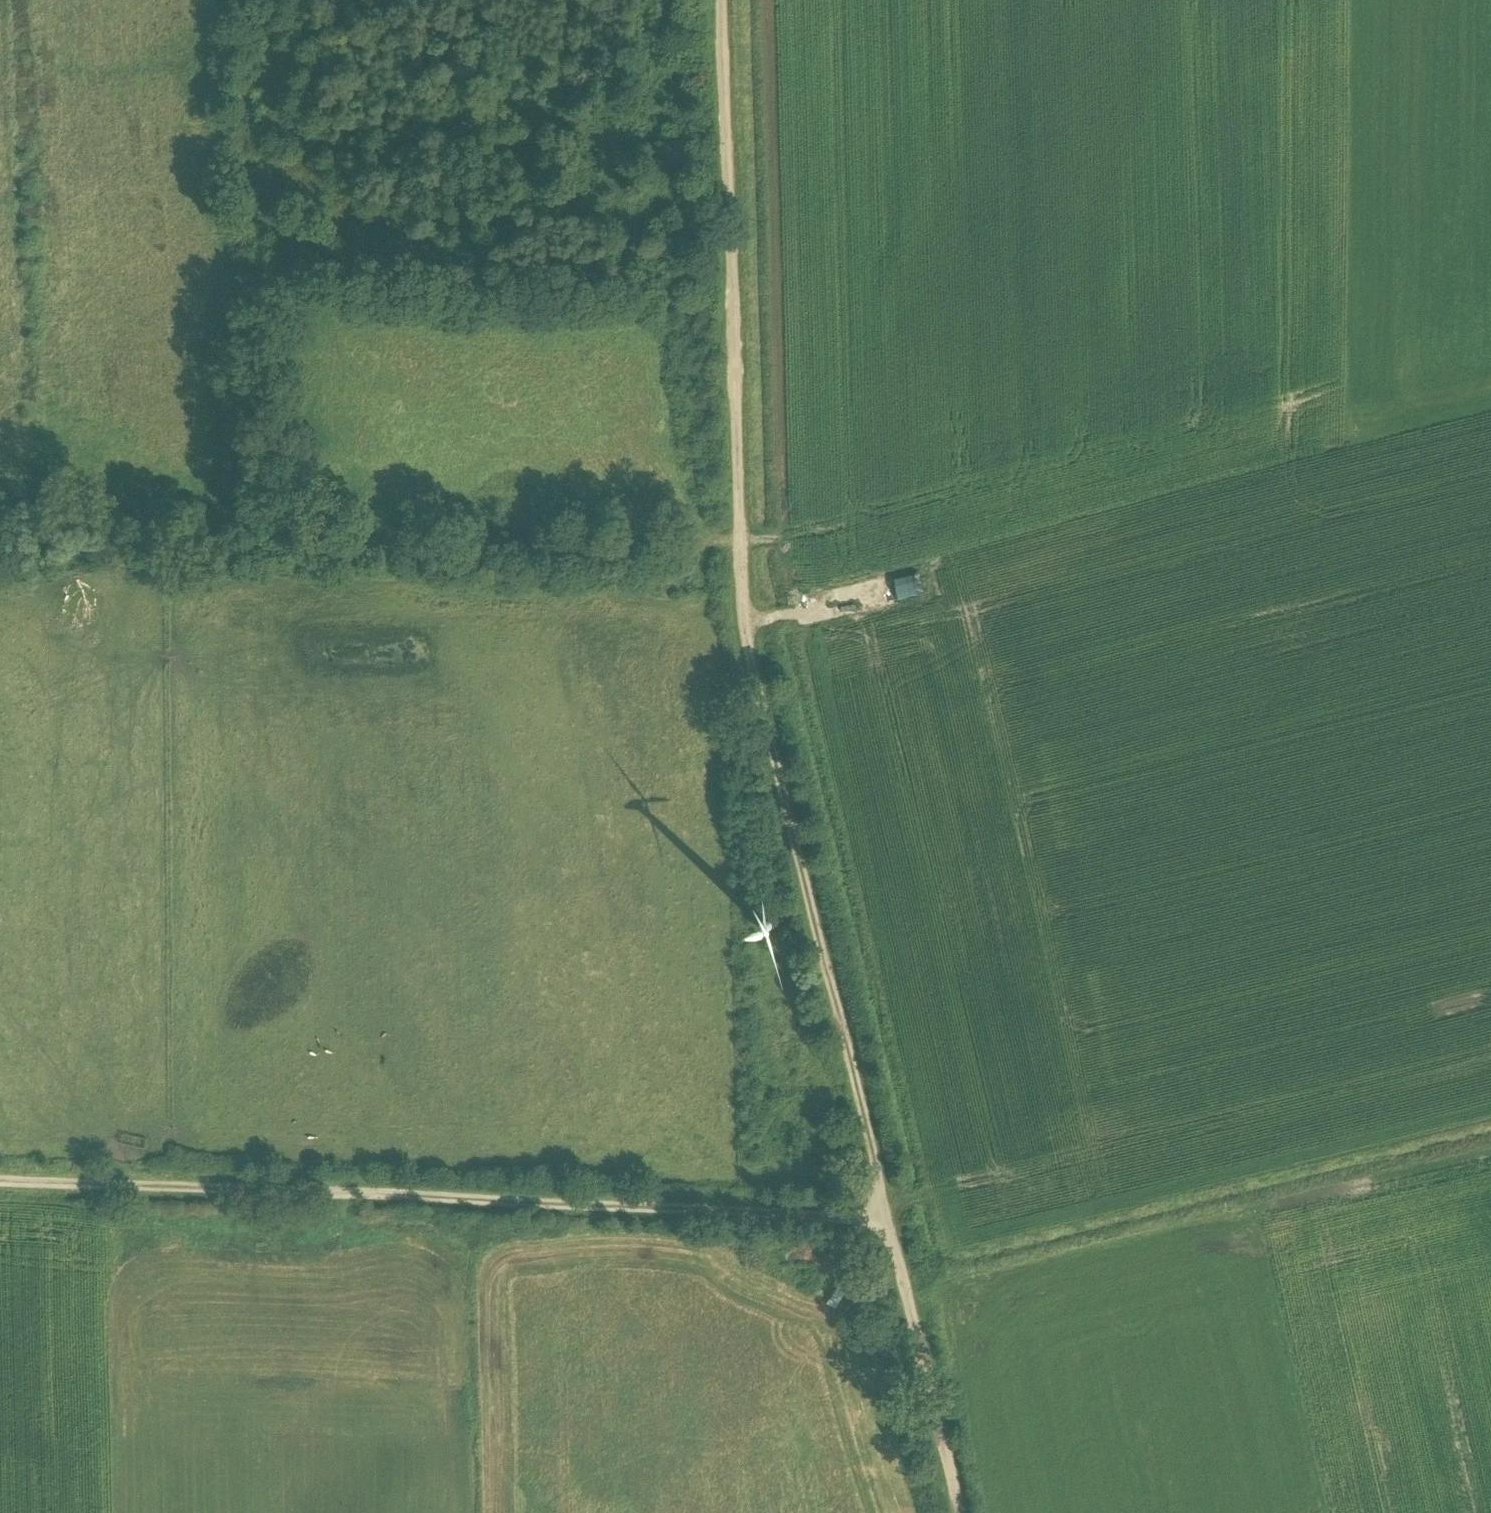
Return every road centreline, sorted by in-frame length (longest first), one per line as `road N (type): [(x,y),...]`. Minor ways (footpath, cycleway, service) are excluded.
road 1 (track): [(963,1512),(742,597),(720,0)]
road 2 (track): [(0,1180),(891,1219)]

